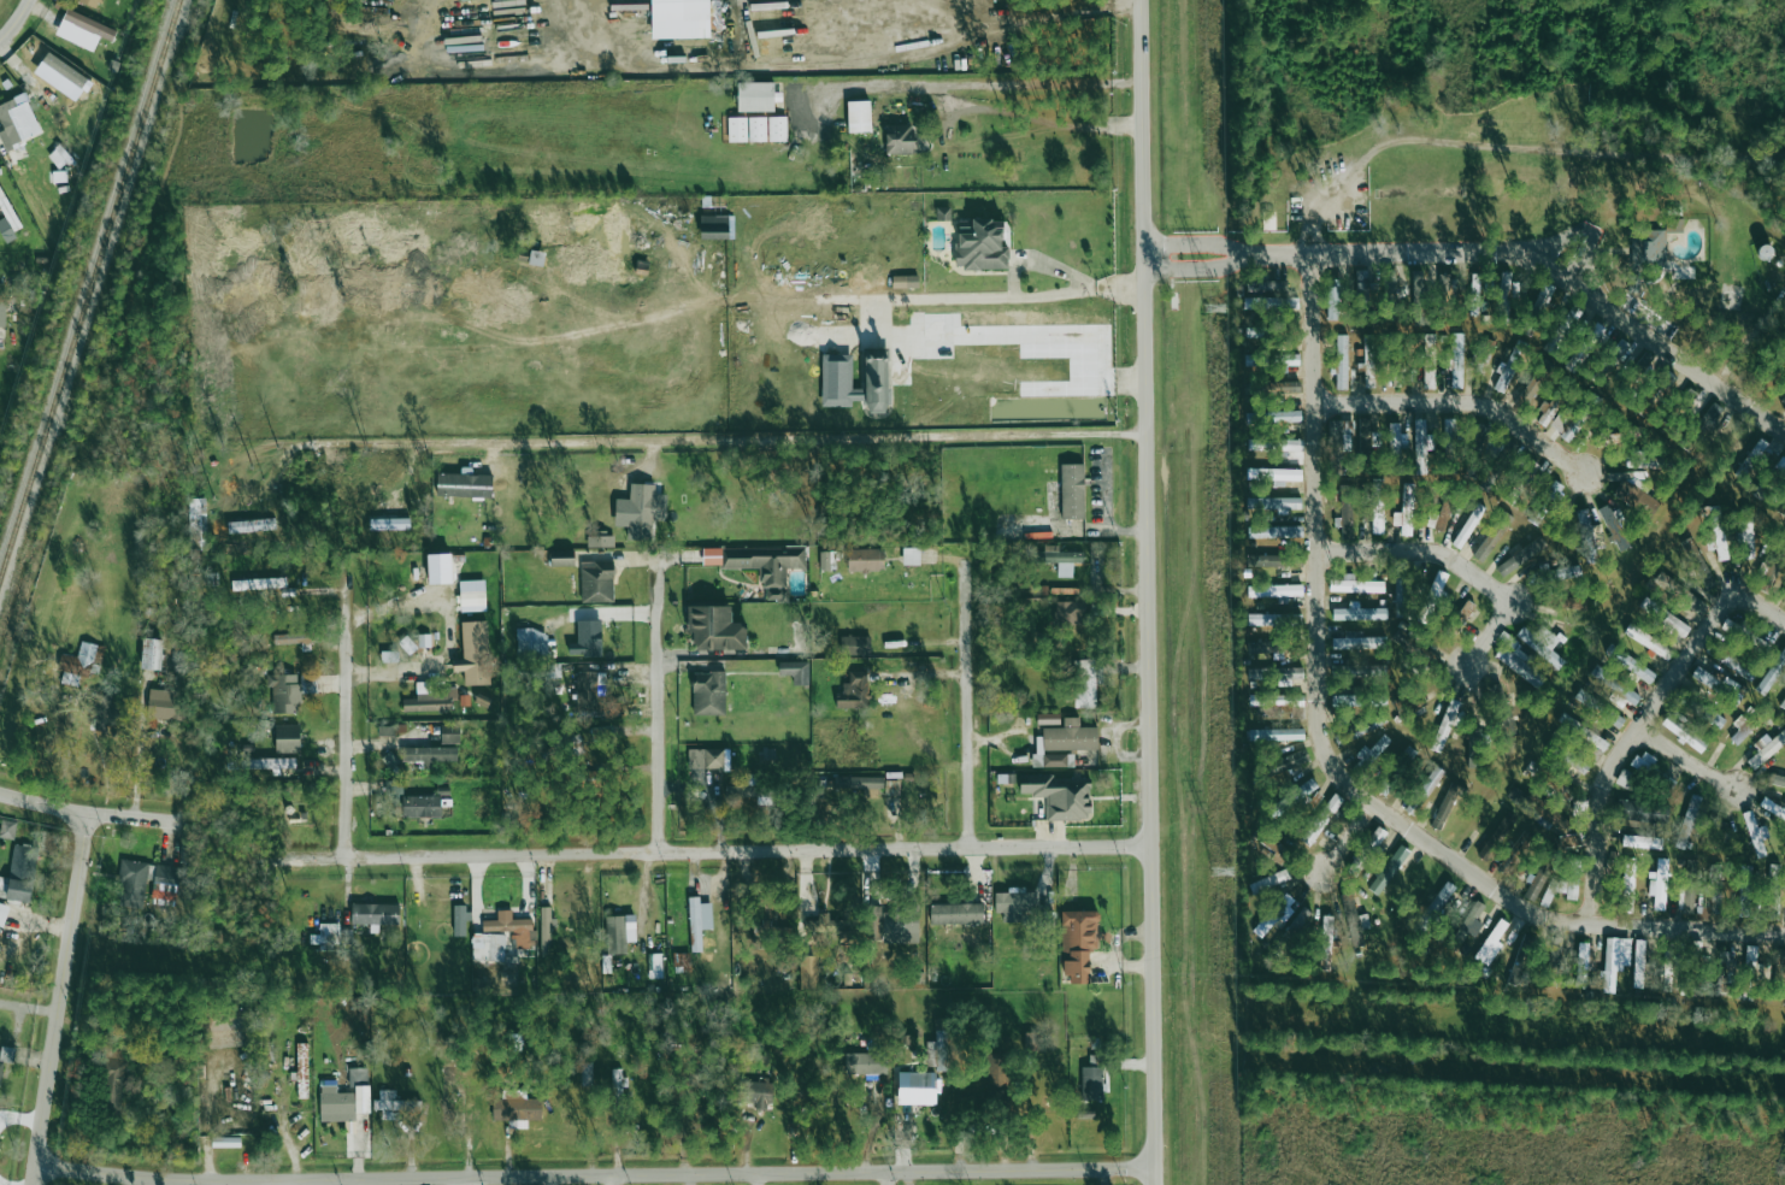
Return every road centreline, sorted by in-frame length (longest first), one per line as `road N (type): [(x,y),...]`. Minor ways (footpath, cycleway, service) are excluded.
road 1 (tertiary): [(1140,0),(1156,1184)]
road 2 (residential): [(33,1165),(316,1180),(1156,1168)]
road 3 (residential): [(1784,933),(1591,924),(1526,910),(1336,773),(1316,700),(1310,254)]
road 4 (residential): [(281,859),(1151,844)]
road 5 (residential): [(1245,254),(1530,257),(1784,431)]
road 6 (residential): [(30,1184),(86,812)]
road 7 (residential): [(1591,924),(1603,786),(1733,590)]
road 8 (residential): [(344,857),(348,541)]
road 9 (residential): [(658,850),(659,540)]
road 10 (residential): [(968,845),(965,537)]
road 11 (residential): [(1313,403),(1483,405),(1585,473)]
road 12 (residential): [(1314,550),(1427,550),(1514,601),(1469,665)]
road 13 (residential): [(0,793),(184,824)]

